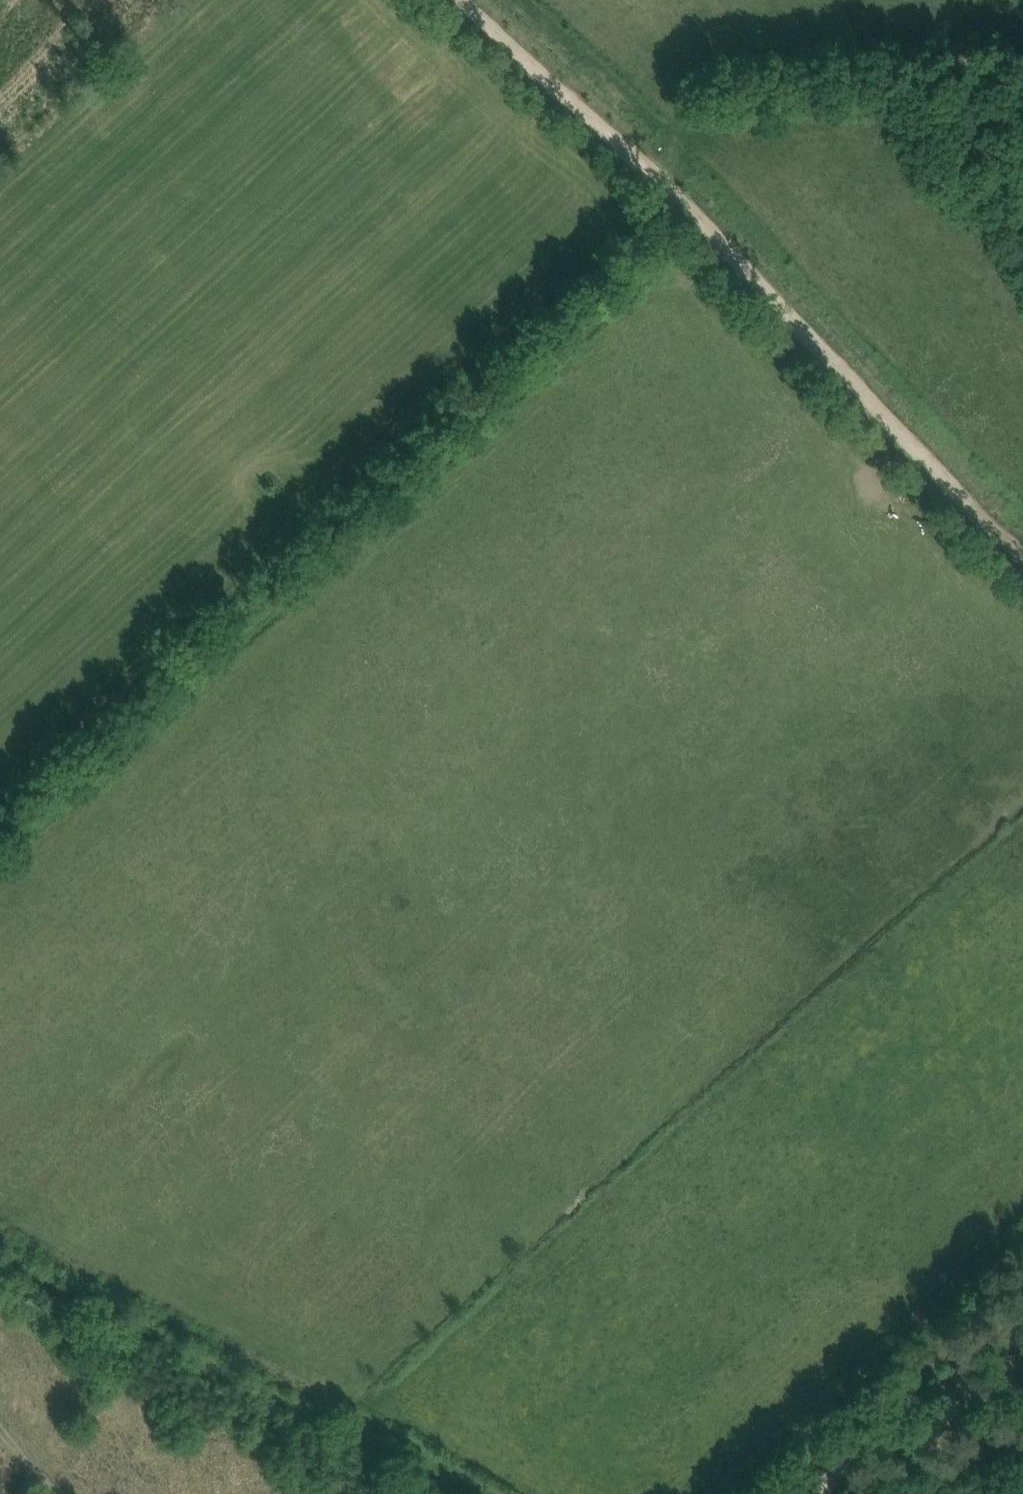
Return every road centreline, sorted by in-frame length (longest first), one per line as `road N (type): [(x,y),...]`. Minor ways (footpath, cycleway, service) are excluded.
road 1 (track): [(817,1493),(838,1465),(881,1441),(1022,1399)]

